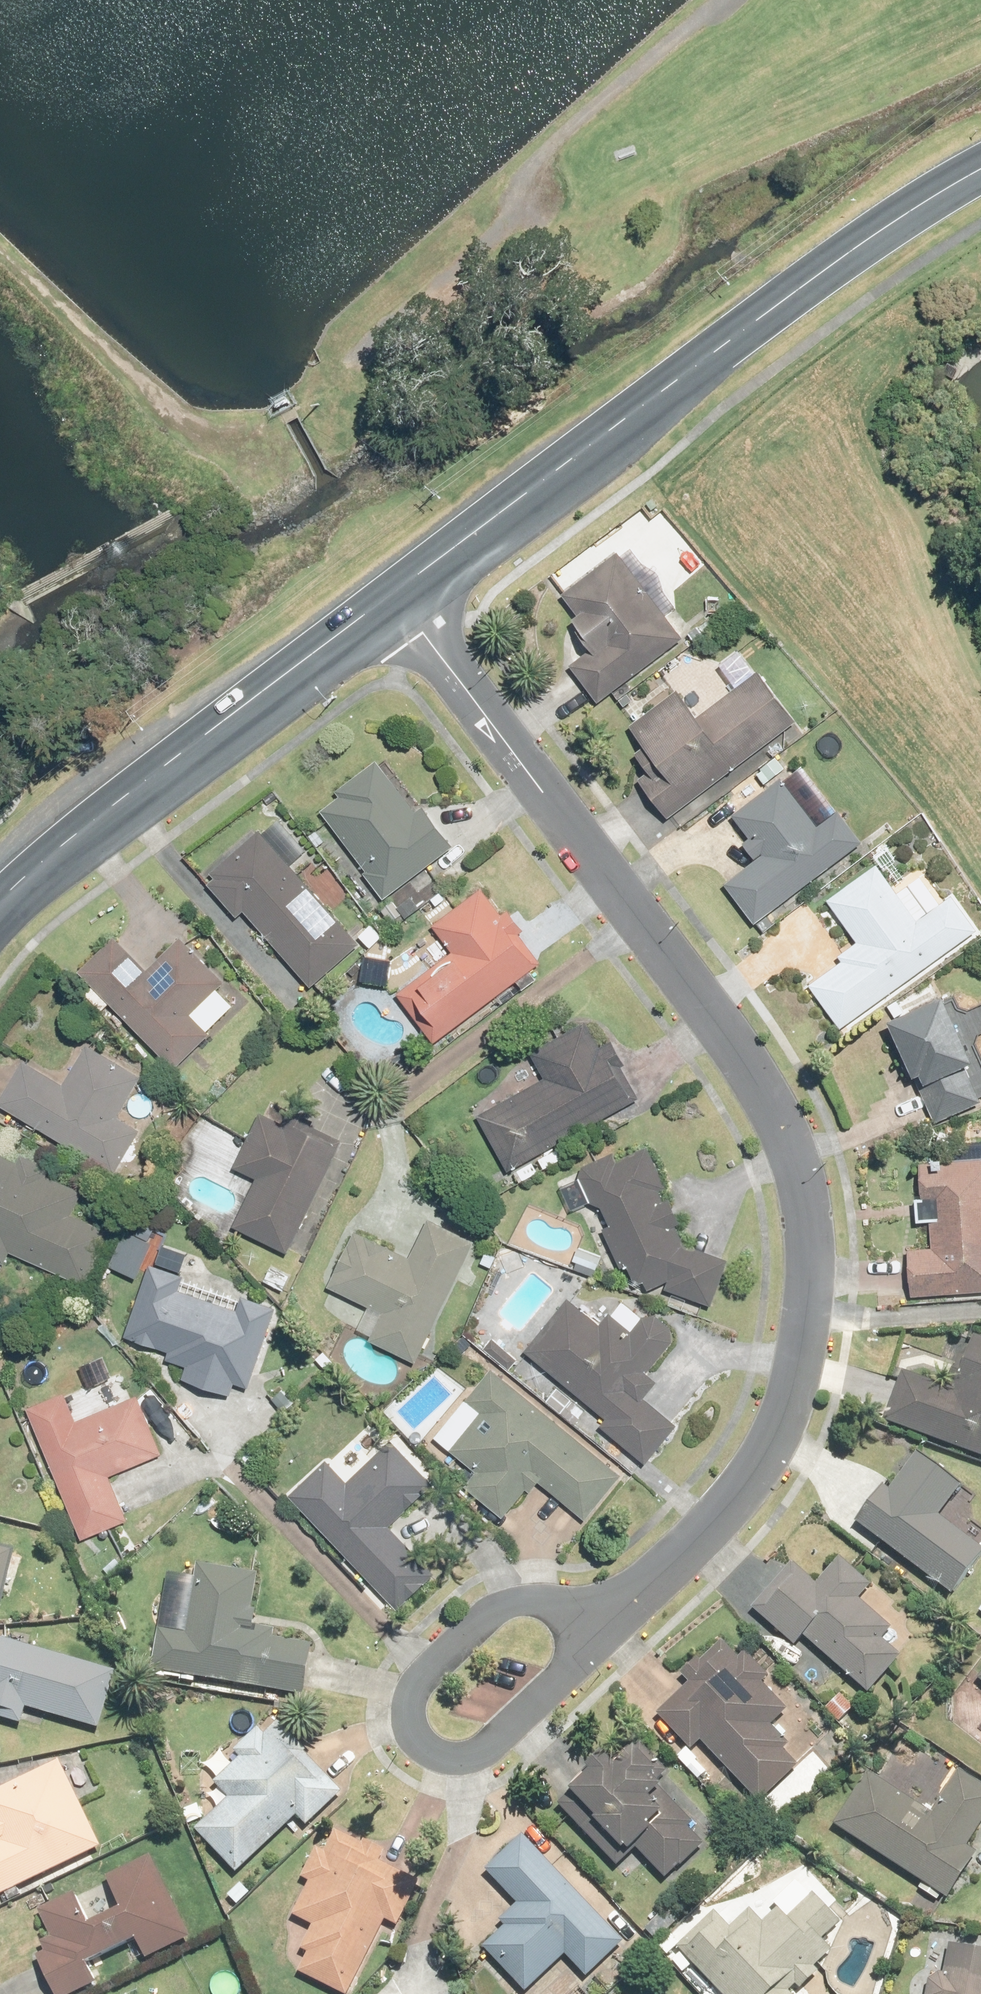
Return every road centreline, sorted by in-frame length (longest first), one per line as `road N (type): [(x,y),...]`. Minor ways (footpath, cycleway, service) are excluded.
road 1 (residential): [(390,593),(505,759),(739,1051),(802,1170),(813,1265),(798,1374),(769,1451),(714,1526),(616,1618)]
road 2 (tertiary): [(980,165),(390,593)]
road 3 (track): [(303,406),(506,229),(562,135),(720,0)]
road 4 (tertiary): [(390,593),(0,901)]
road 5 (residential): [(616,1618),(487,1745),(451,1755),(423,1745),(407,1710),(419,1681),(499,1608),(540,1598)]
road 6 (track): [(0,253),(123,373),(193,425),(221,432),(284,419)]

